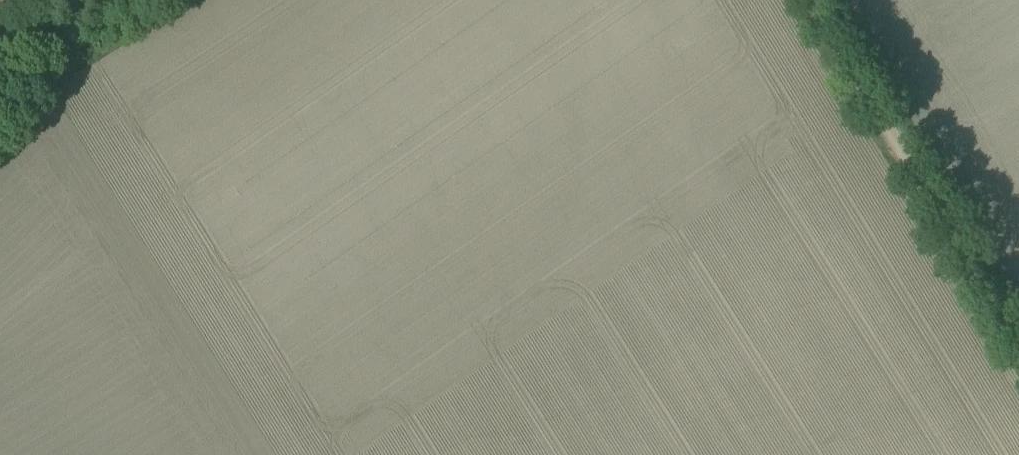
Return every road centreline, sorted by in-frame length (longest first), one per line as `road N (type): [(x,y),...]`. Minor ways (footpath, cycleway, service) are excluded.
road 1 (track): [(817,0),(1018,314)]

